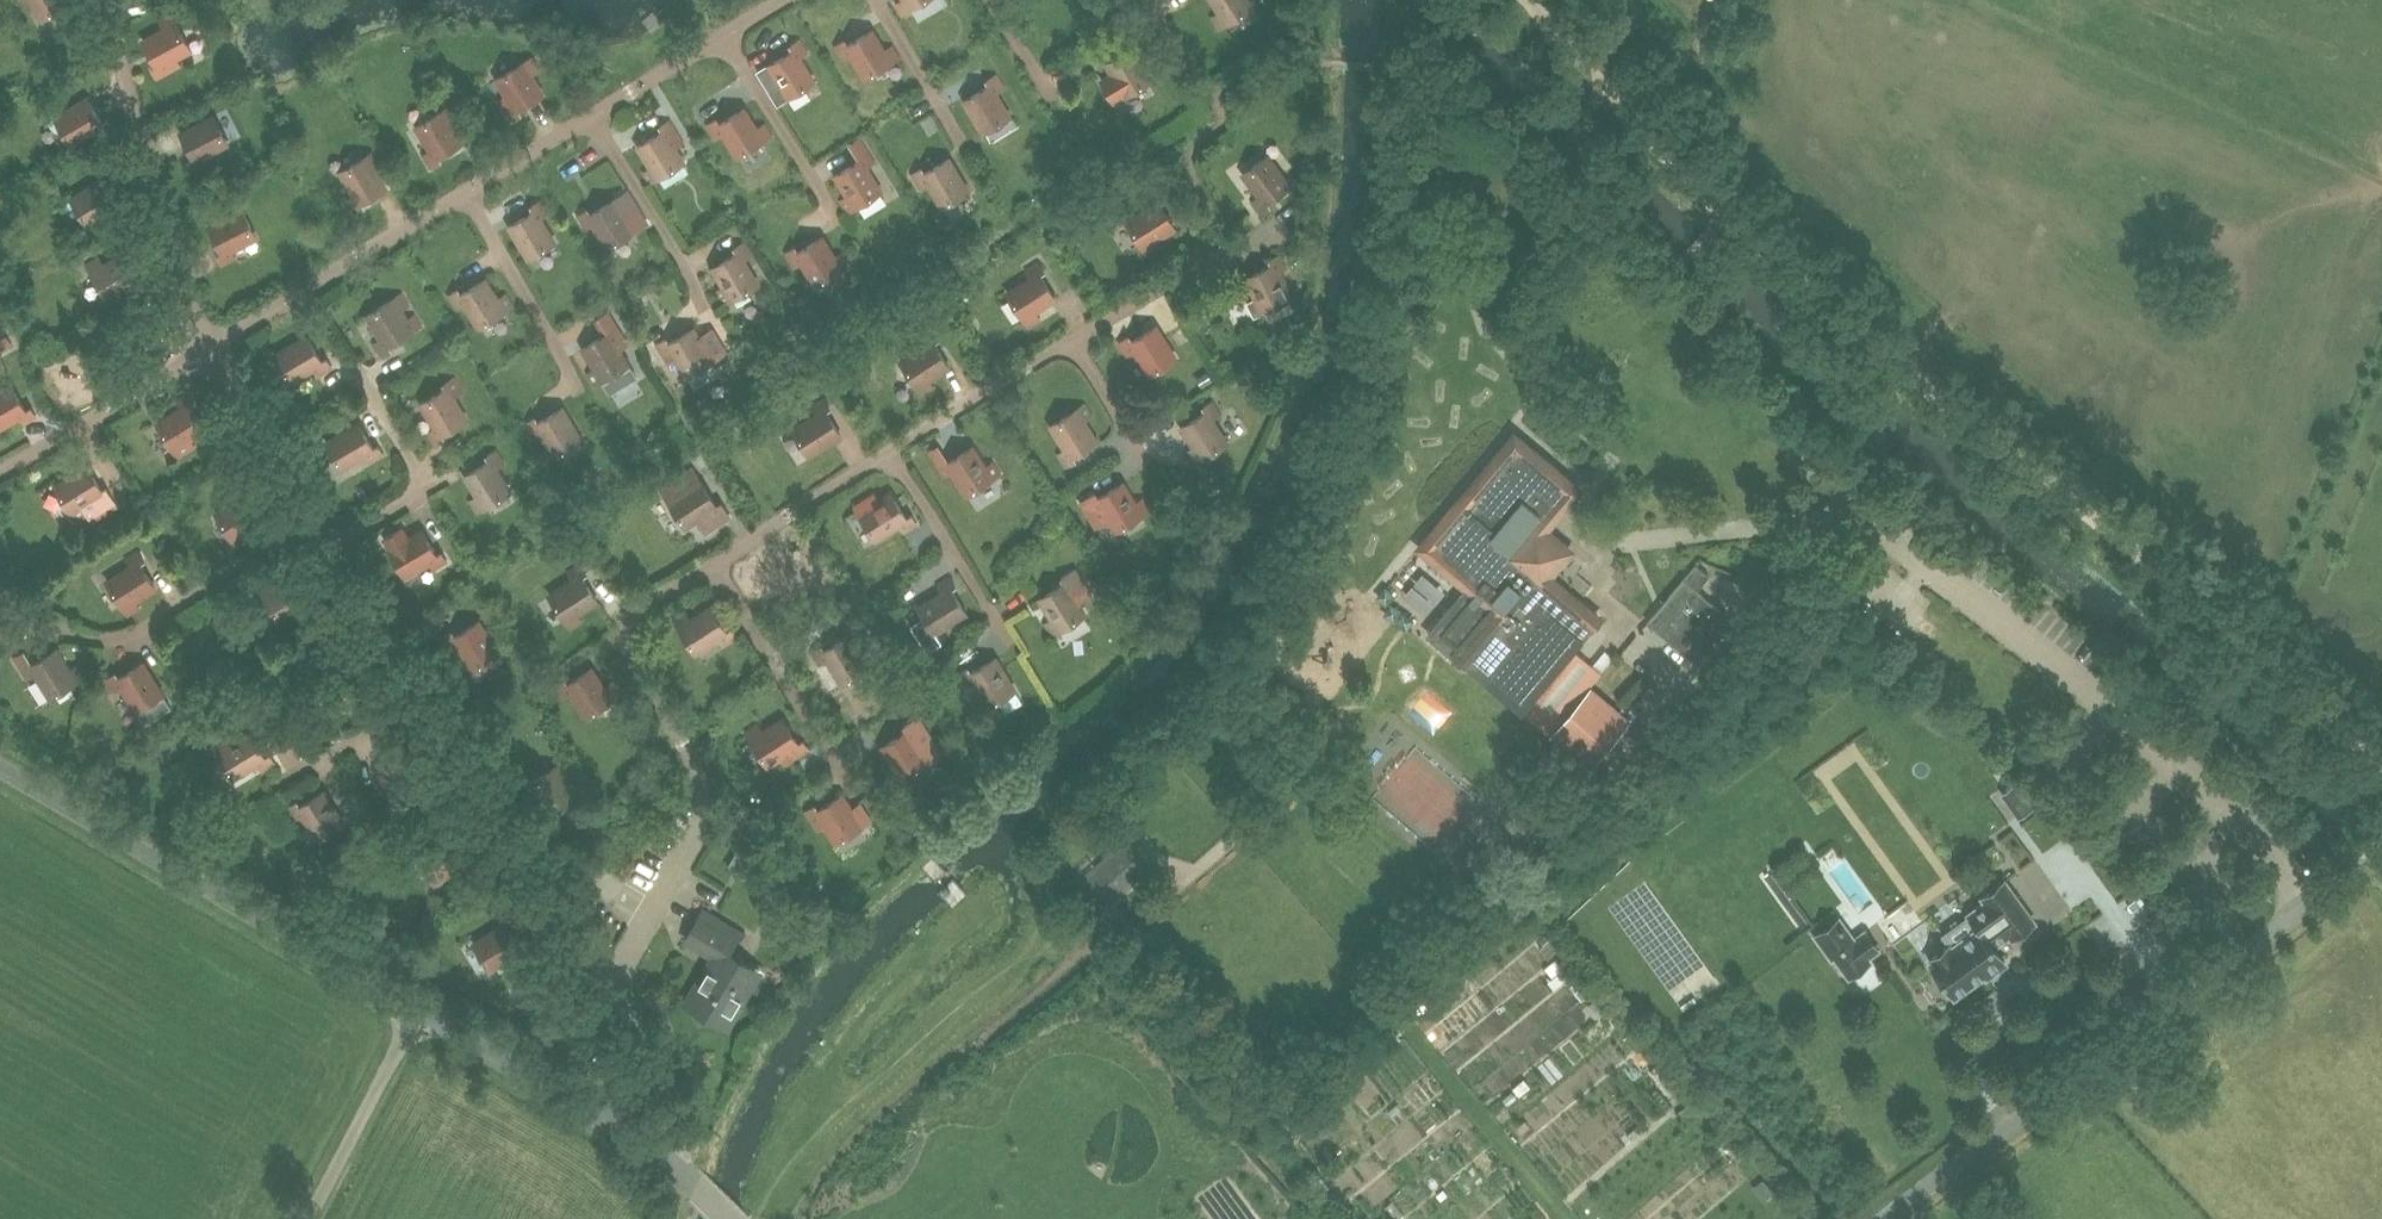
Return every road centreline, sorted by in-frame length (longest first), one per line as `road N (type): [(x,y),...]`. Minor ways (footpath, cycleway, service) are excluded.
road 1 (unclassified): [(733,1218),(660,1157),(545,1082),(0,766)]
road 2 (track): [(1726,214),(2201,604),(2381,766)]
road 3 (unclassified): [(1886,1218),(2357,863)]
road 4 (track): [(1524,0),(1726,214)]
road 5 (track): [(425,1010),(311,1218)]

